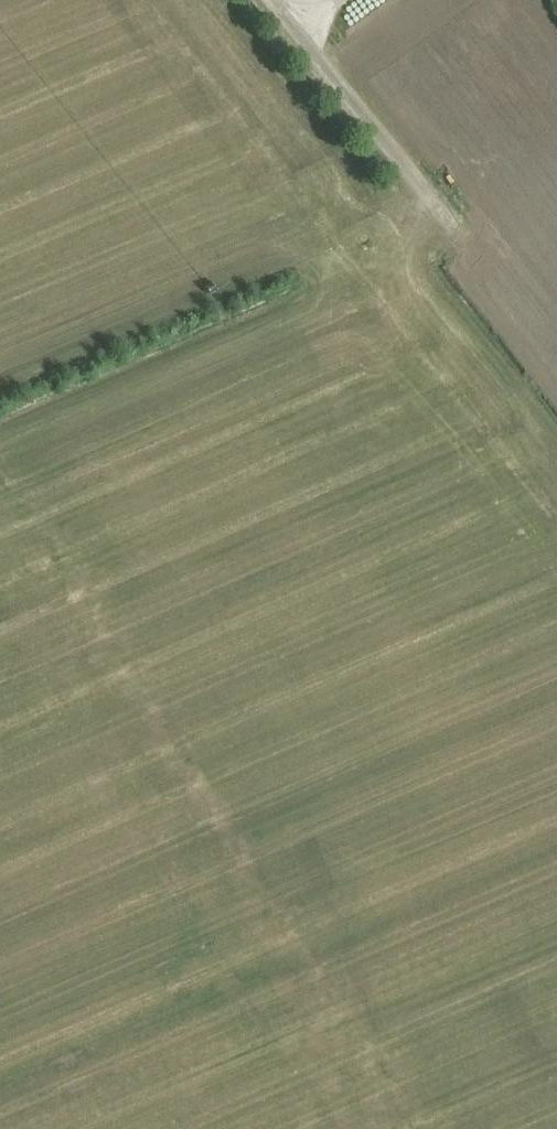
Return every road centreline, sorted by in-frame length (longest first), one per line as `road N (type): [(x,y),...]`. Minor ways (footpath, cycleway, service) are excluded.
road 1 (track): [(272,0),(454,229)]

